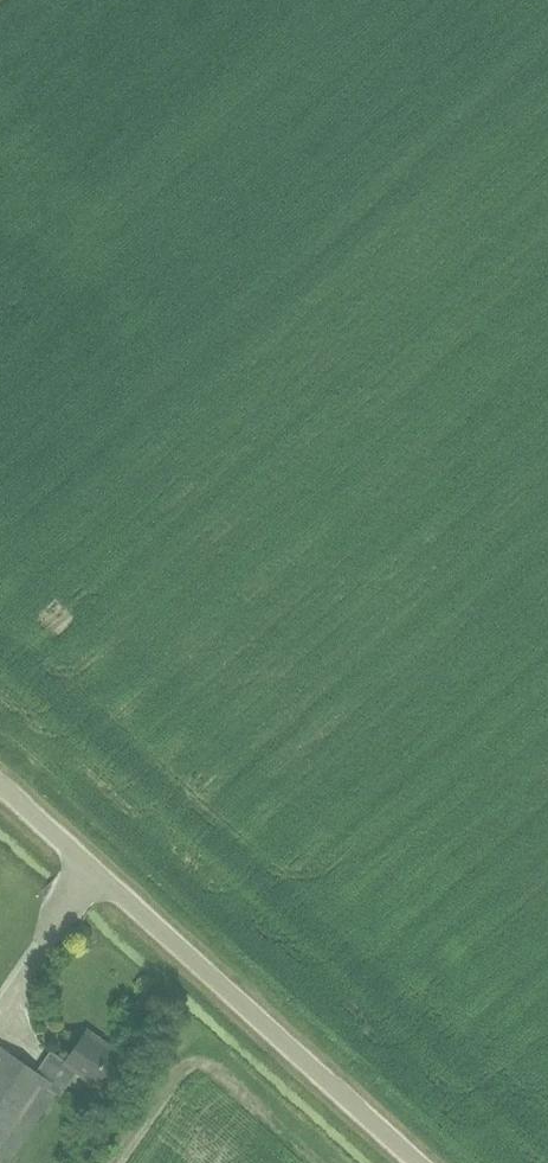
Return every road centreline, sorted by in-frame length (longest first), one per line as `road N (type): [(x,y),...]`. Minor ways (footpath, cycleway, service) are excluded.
road 1 (unclassified): [(419,1162),(0,784)]

